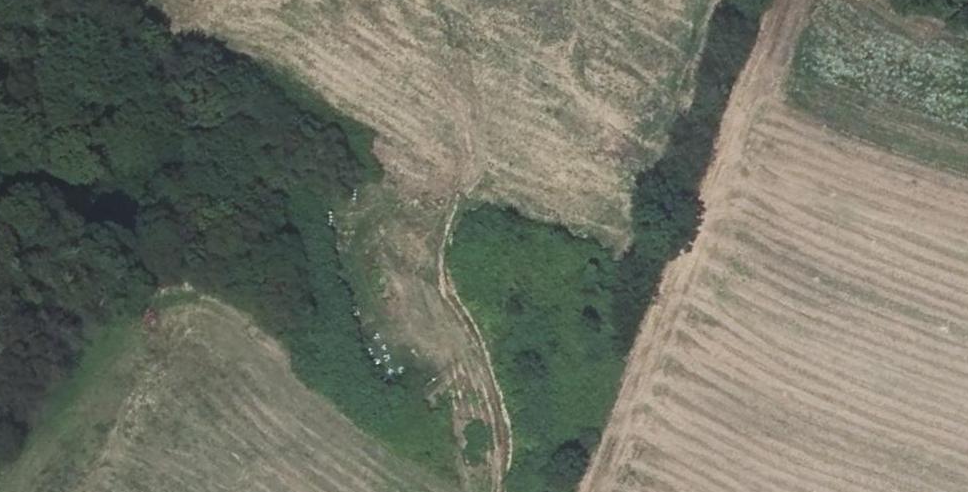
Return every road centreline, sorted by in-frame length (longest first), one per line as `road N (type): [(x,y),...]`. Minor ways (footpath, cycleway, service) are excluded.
road 1 (track): [(502,491),(507,433),(483,344)]

